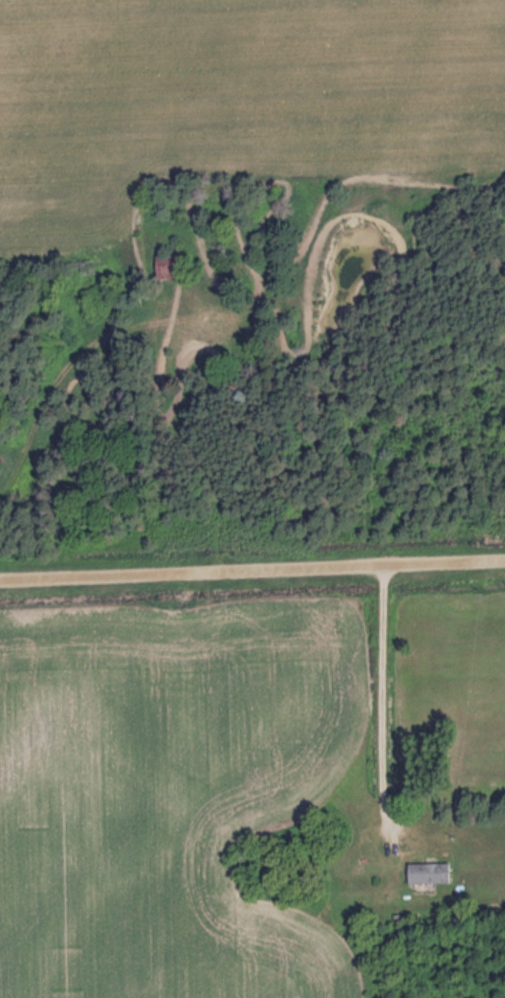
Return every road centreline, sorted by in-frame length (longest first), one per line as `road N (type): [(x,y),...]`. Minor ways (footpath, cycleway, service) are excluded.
road 1 (residential): [(0,582),(504,564)]

